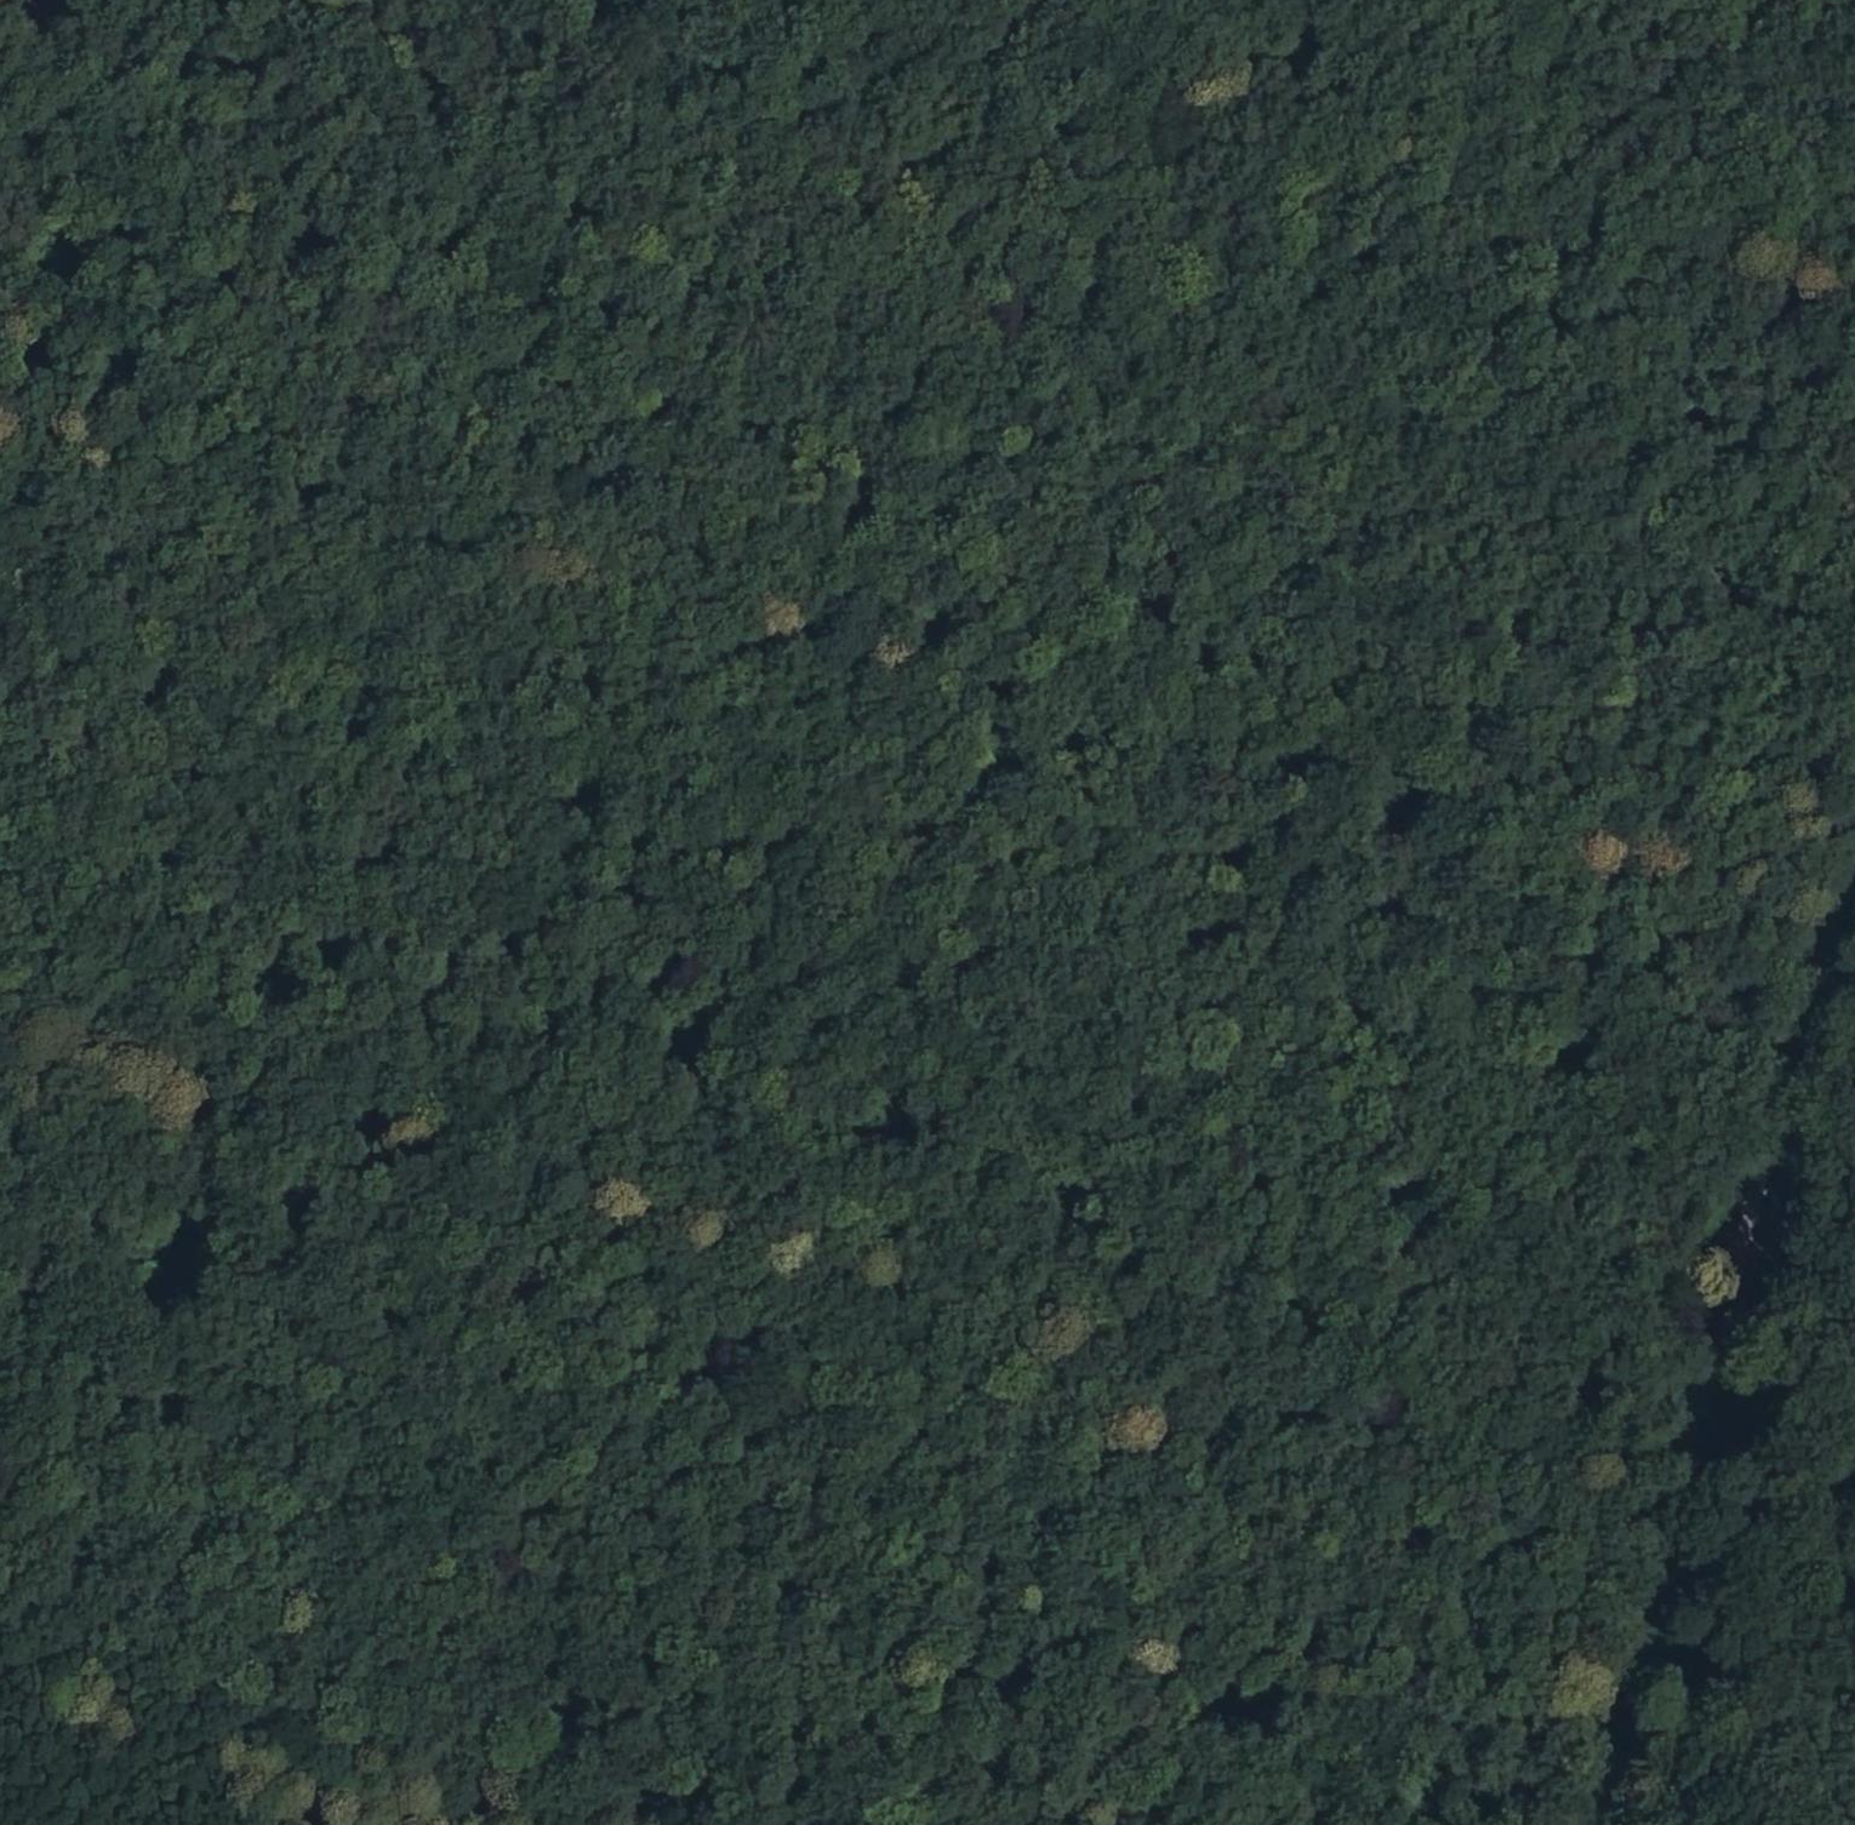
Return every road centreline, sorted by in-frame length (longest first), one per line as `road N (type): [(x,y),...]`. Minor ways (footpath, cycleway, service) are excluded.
road 1 (track): [(1587,1824),(1854,845)]
road 2 (track): [(0,1641),(707,1824)]

